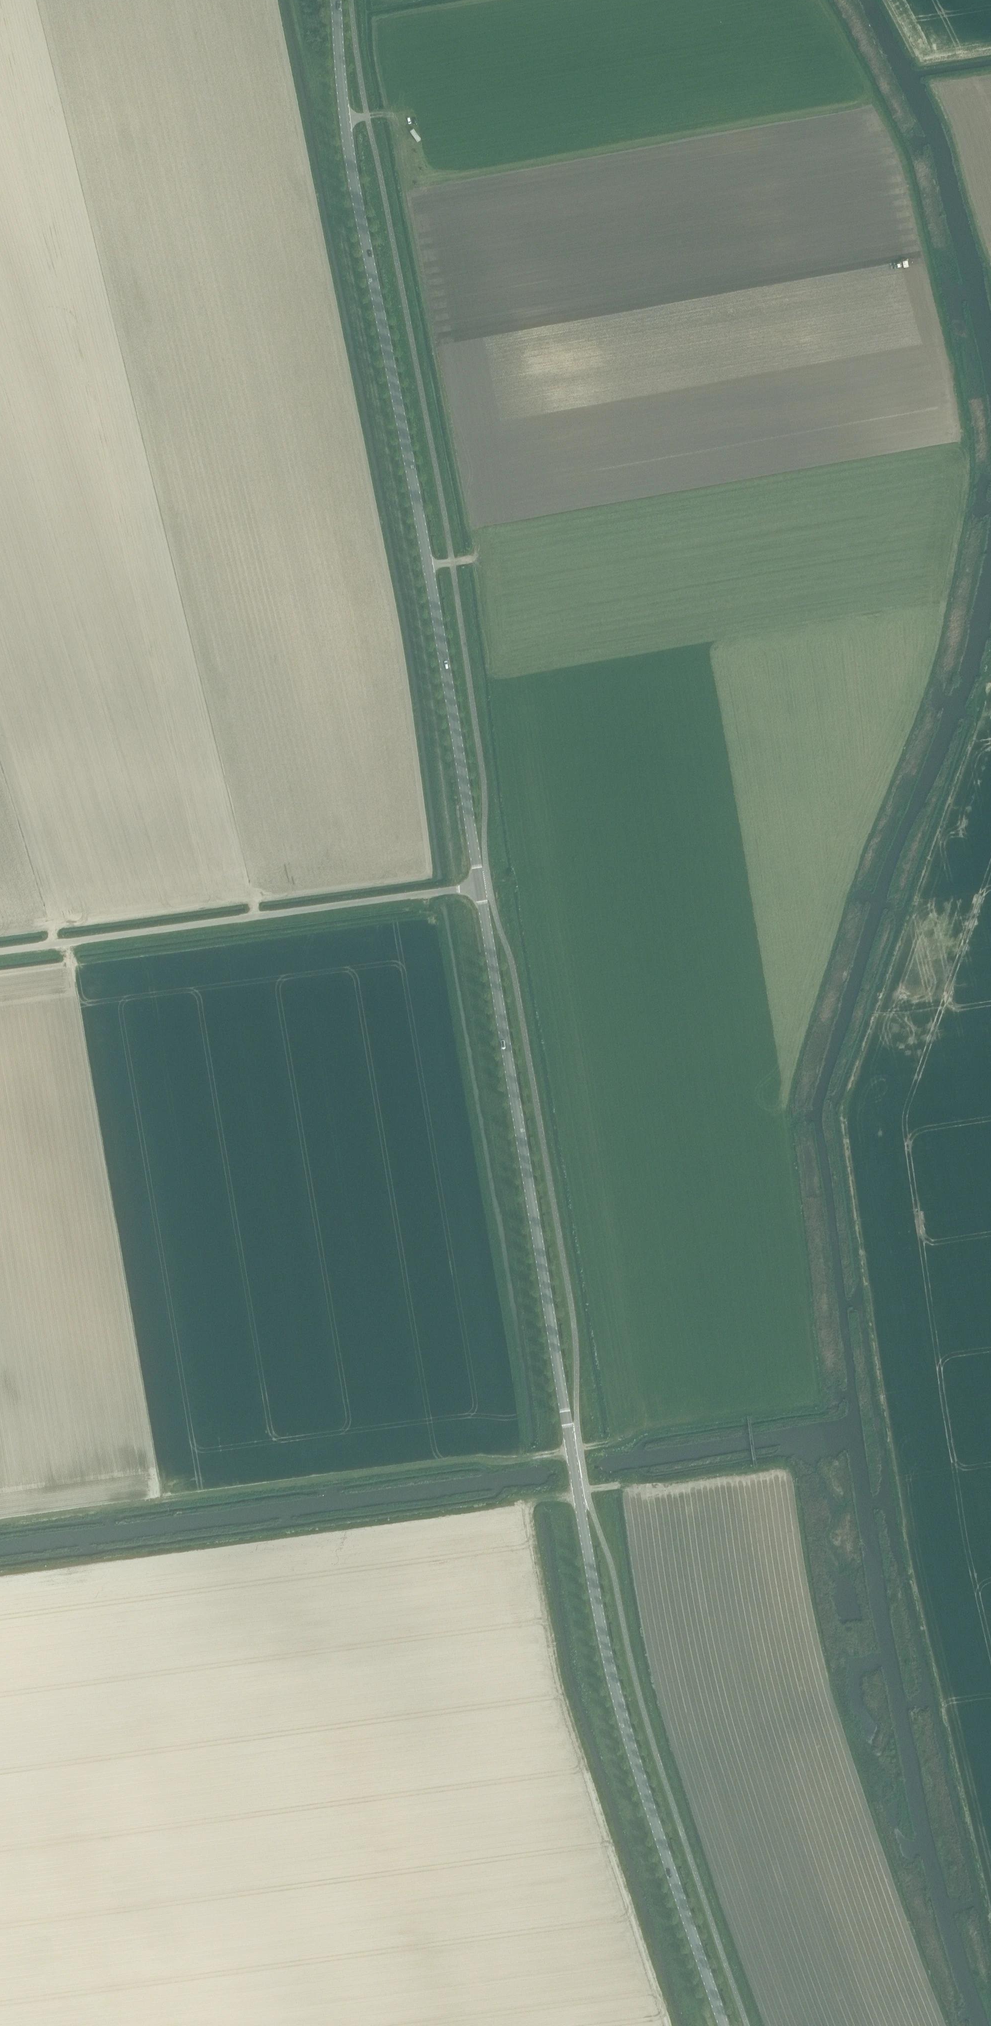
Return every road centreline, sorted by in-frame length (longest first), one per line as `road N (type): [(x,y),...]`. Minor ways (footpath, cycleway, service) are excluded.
road 1 (track): [(293,0),(431,694),(547,1454)]
road 2 (track): [(275,0),(403,662),(430,874),(0,934)]
road 3 (tertiary): [(724,2025),(608,1662),(480,886)]
road 4 (tertiary): [(480,886),(352,176),(336,0)]
road 5 (track): [(525,1458),(439,933),(425,894)]
road 6 (unclassified): [(0,951),(480,886)]
road 7 (track): [(815,1398),(650,1426),(571,1451),(482,1461)]

